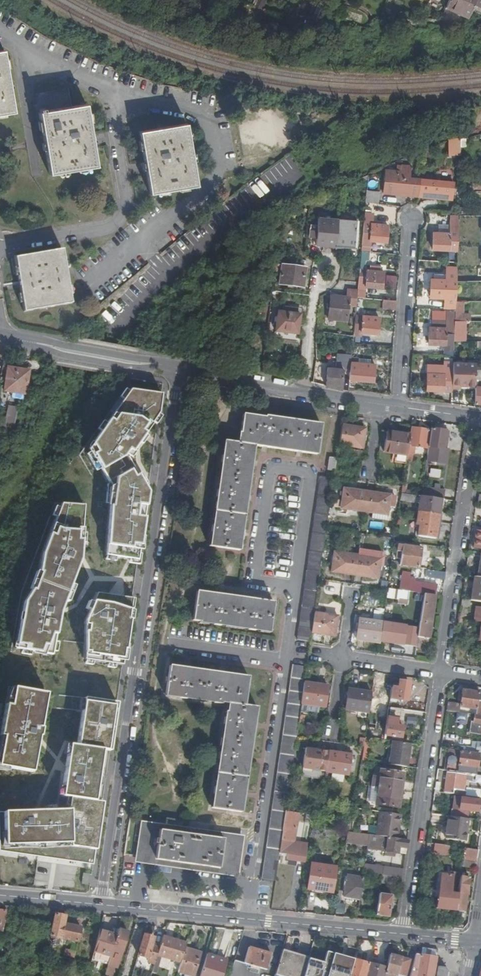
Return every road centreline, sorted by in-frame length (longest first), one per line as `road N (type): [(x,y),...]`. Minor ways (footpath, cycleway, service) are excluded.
road 1 (residential): [(179,373),(100,905)]
road 2 (residential): [(247,920),(295,587)]
road 3 (residential): [(179,373),(475,419)]
road 4 (residential): [(442,674),(400,936)]
road 5 (residential): [(442,674),(475,419)]
road 6 (residential): [(295,587),(255,580),(271,468),(311,473)]
road 7 (residential): [(0,338),(179,373)]
road 8 (tertiary): [(400,936),(247,920)]
road 9 (tertiary): [(247,920),(100,905)]
road 10 (residential): [(442,674),(318,656)]

